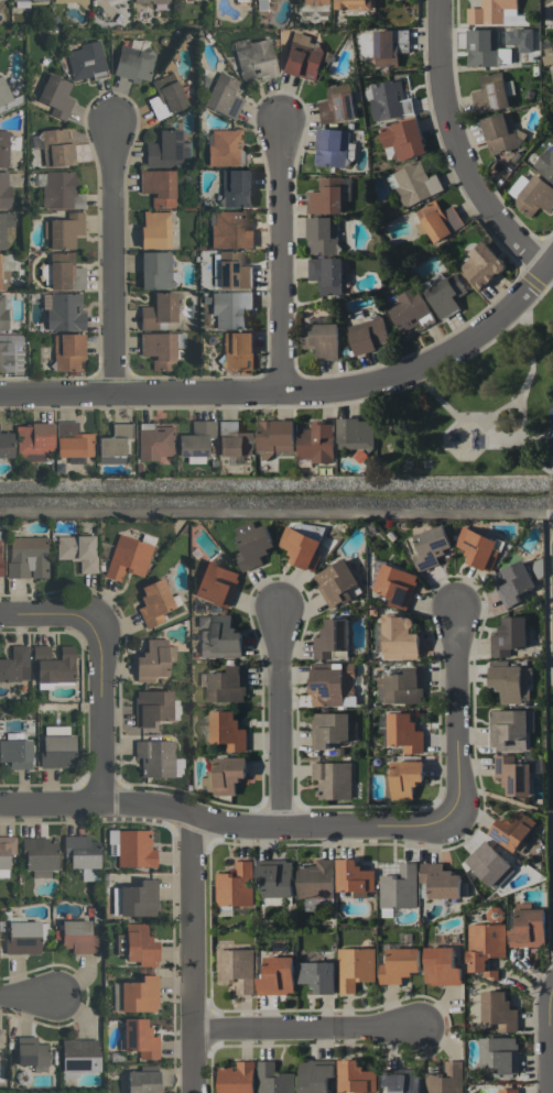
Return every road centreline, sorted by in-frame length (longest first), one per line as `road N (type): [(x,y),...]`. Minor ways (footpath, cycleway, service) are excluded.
road 1 (residential): [(0,392),(279,393),(372,382),(453,349),(513,305),(552,260)]
road 2 (residential): [(0,801),(162,804),(231,826),(280,830),(455,824)]
road 3 (residential): [(438,0),(445,106),(458,152),(486,208),(547,267)]
road 4 (residential): [(189,812),(196,1092)]
road 5 (residential): [(279,127),(279,393)]
road 6 (residential): [(113,127),(112,391)]
road 7 (residential): [(193,1028),(422,1027)]
road 8 (residential): [(279,615),(280,830)]
road 9 (residential): [(457,615),(455,824)]
road 10 (residential): [(93,615),(102,646),(101,801)]

